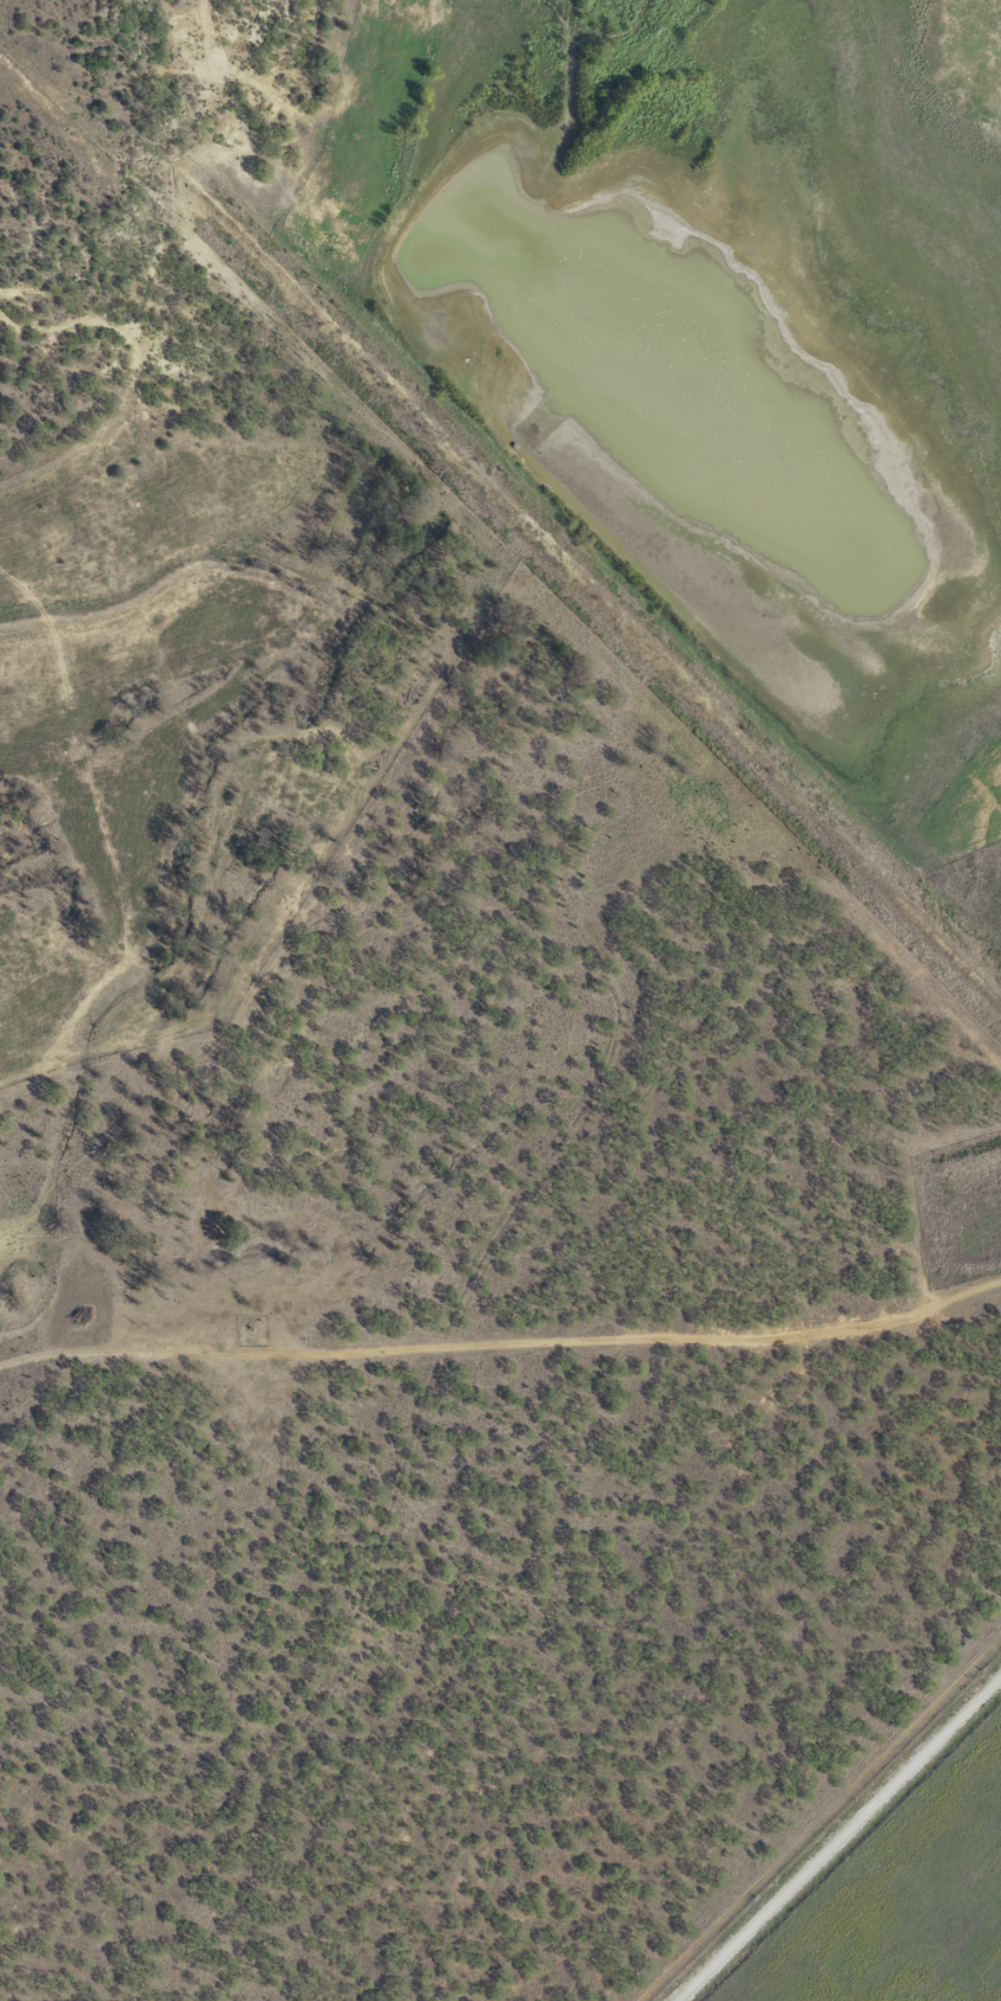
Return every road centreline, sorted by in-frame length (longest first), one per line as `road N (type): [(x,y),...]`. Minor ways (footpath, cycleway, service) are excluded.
road 1 (residential): [(685,2000),(1000,1681)]

